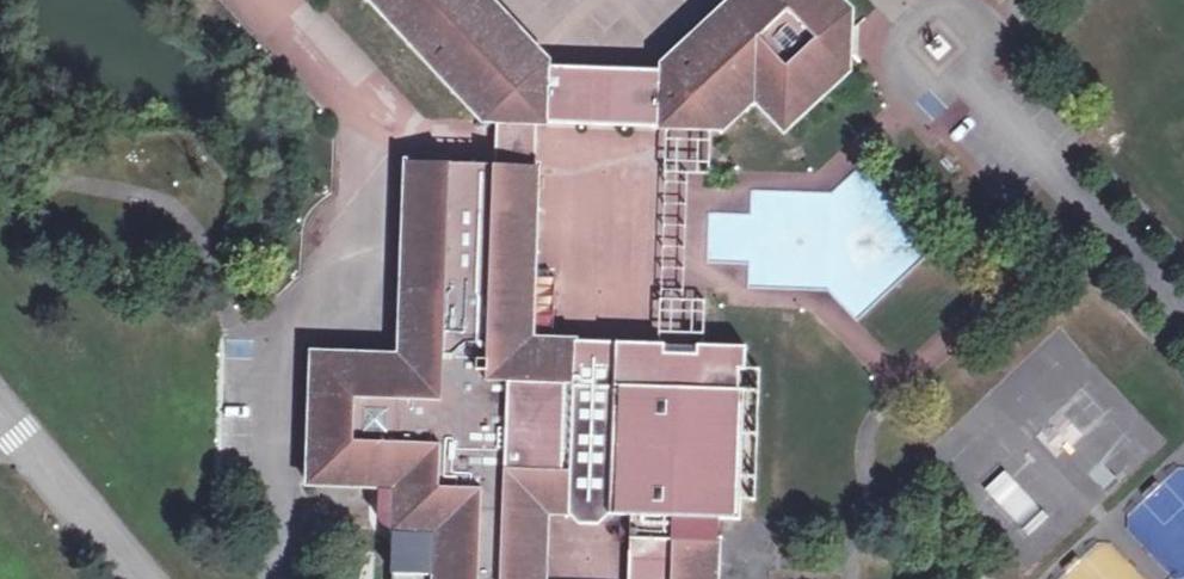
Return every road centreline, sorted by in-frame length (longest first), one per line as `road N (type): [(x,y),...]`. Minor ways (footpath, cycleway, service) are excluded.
road 1 (residential): [(136,578),(0,419)]

